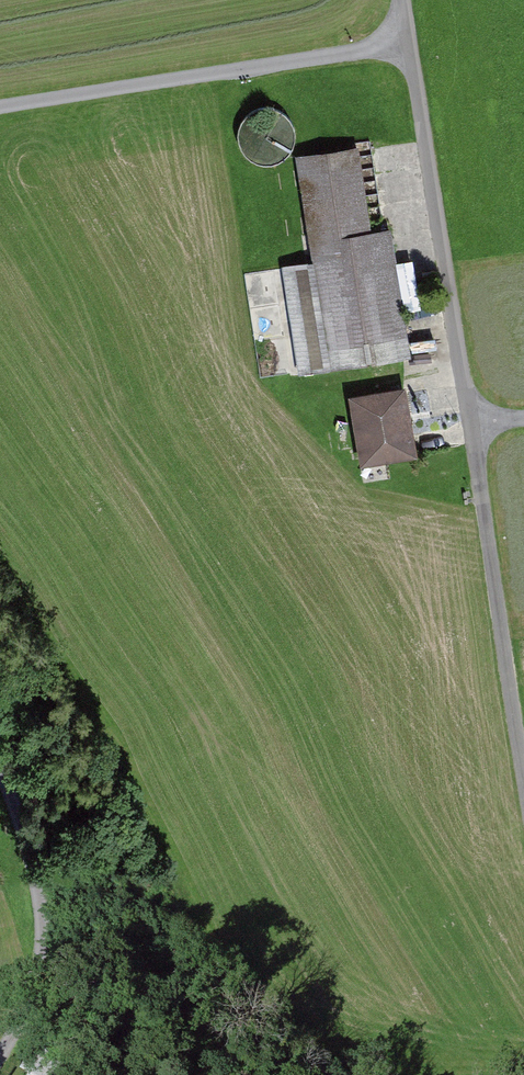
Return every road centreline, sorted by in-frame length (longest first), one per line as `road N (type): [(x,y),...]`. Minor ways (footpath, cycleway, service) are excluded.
road 1 (track): [(523,776),(475,423),(406,41)]
road 2 (track): [(406,41),(0,107)]
road 3 (track): [(0,762),(43,932),(28,1009),(0,1052)]

